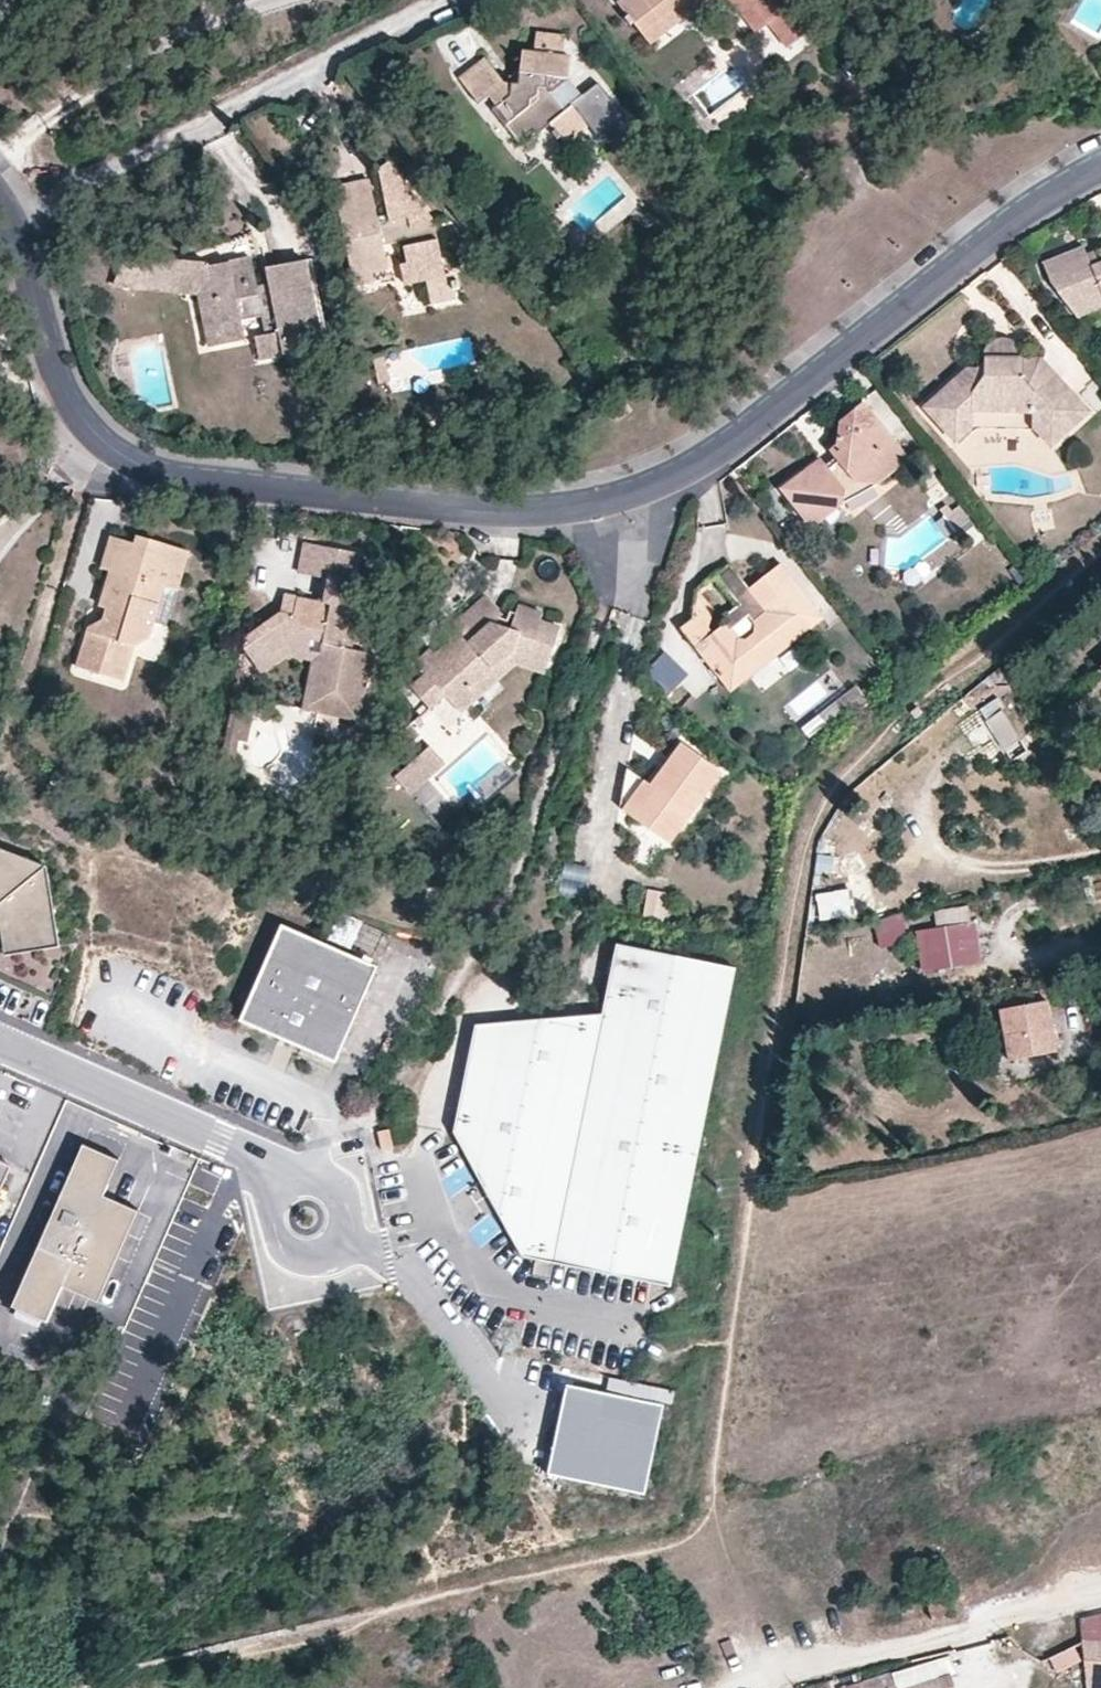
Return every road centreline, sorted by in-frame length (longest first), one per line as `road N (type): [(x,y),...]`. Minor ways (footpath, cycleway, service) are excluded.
road 1 (residential): [(11,223),(69,411),(120,458),(273,488),(562,513),(632,497),(693,468),(957,265),(1100,166)]
road 2 (residential): [(11,223),(439,0)]
road 3 (unclassified): [(0,1037),(223,1141),(288,1186),(306,1217)]

